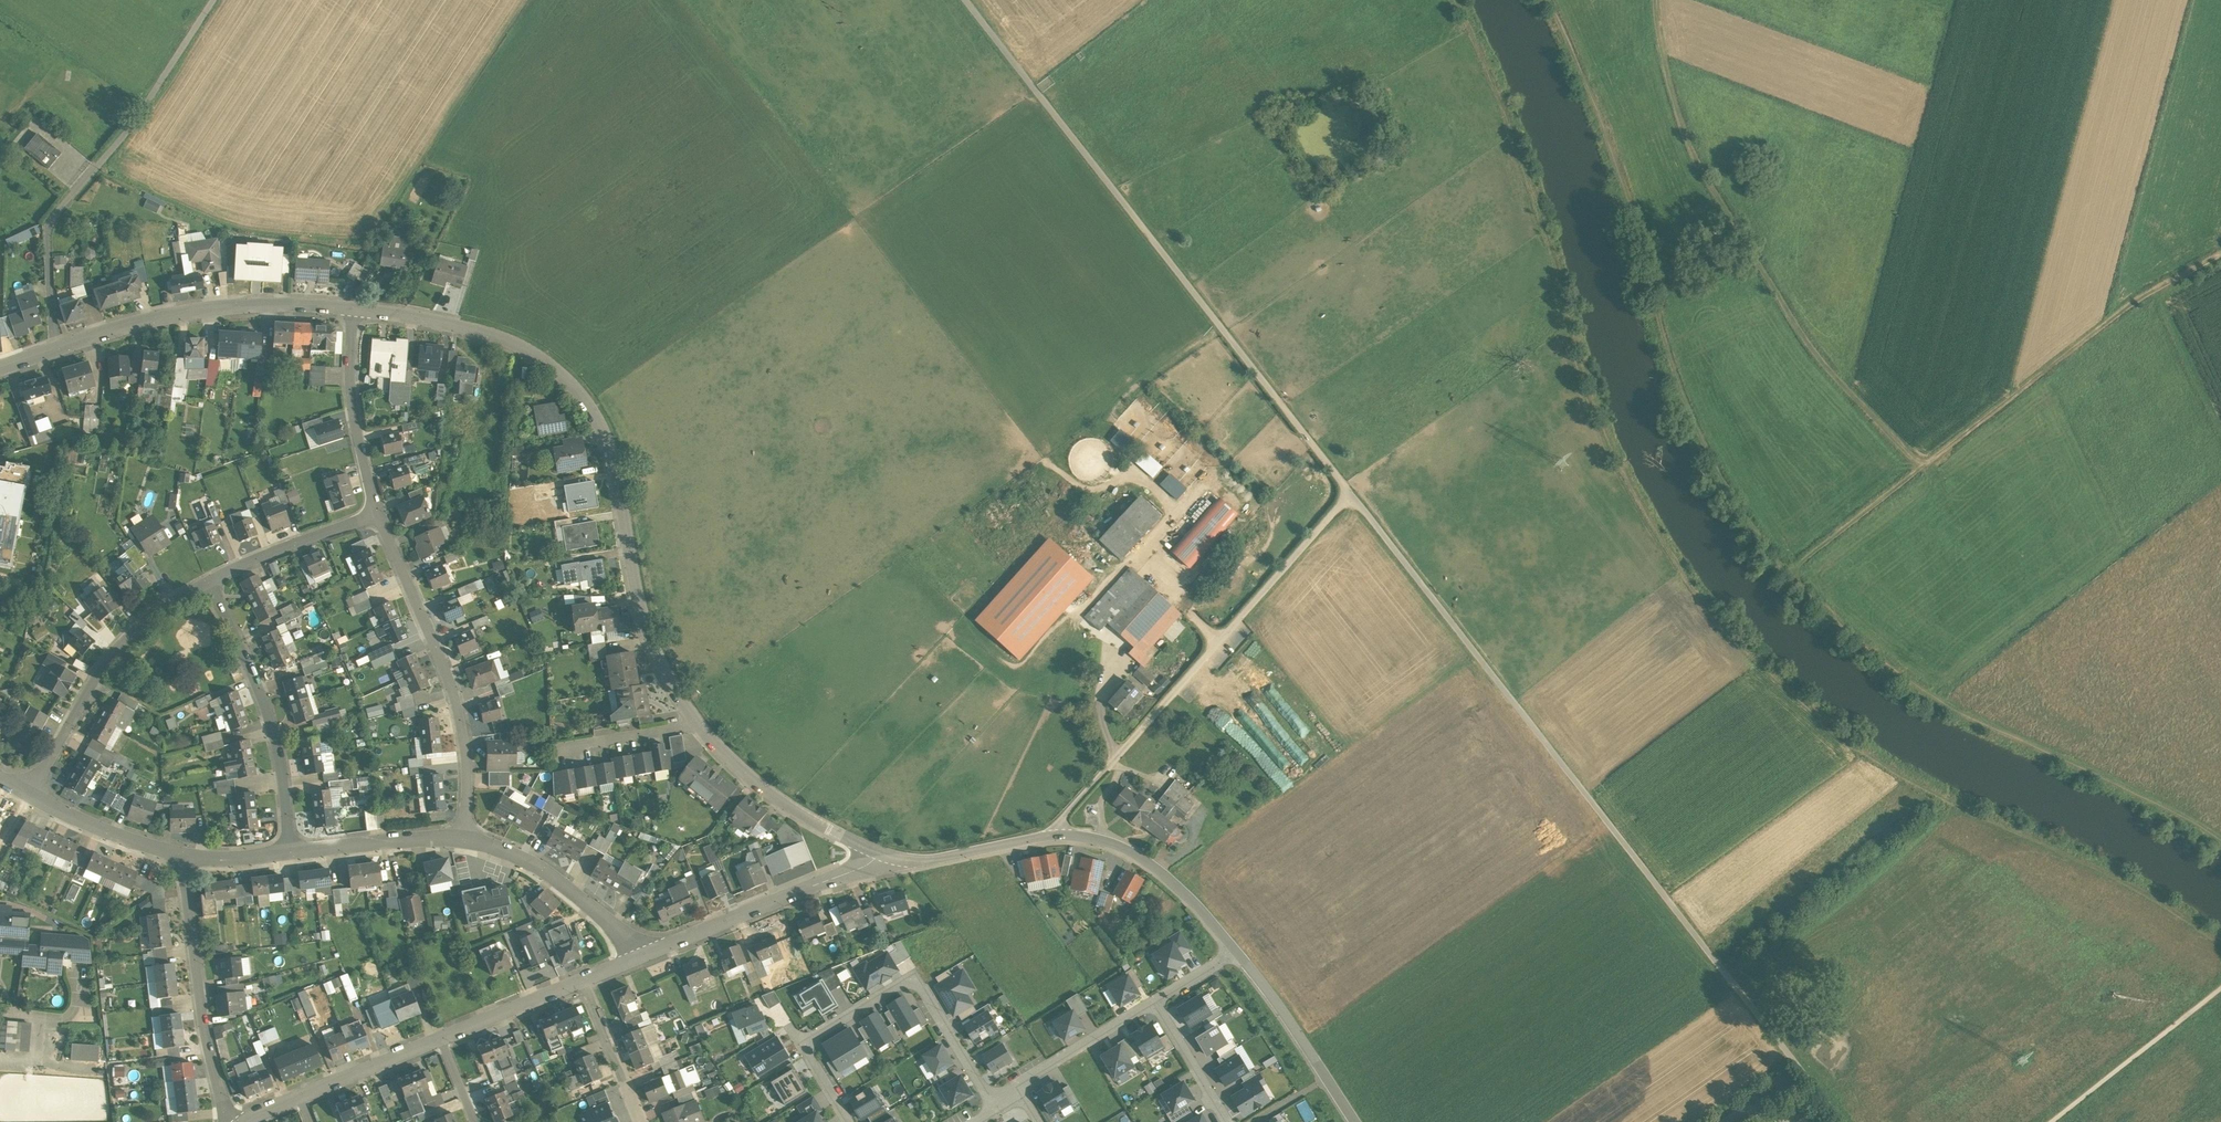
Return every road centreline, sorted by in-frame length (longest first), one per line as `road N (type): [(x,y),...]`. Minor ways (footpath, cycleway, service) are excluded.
road 1 (residential): [(354,308),(487,336),(562,374),(591,409),(615,461),(662,667),(679,698),(731,767),(882,865)]
road 2 (track): [(1351,493),(1840,1121)]
road 3 (track): [(967,0),(1351,493)]
road 4 (track): [(1931,473),(1814,349),(1699,157),(1666,41),(1664,0)]
road 5 (track): [(58,348),(50,323),(53,217),(130,127),(213,0)]
road 6 (unclassified): [(882,865),(993,854),(1056,836),(1105,842),(1169,879),(1237,953)]
road 7 (residential): [(242,1121),(582,982)]
road 8 (residential): [(0,366),(210,308),(354,308)]
road 9 (track): [(1931,473),(2140,310),(2220,265)]
road 10 (residential): [(378,515),(458,715),(468,795),(463,835)]
road 11 (residential): [(209,583),(262,688),(282,765),(291,853)]
road 12 (residential): [(29,794),(110,657),(160,608),(209,583)]
road 13 (track): [(2045,1121),(2086,999),(2110,971),(2140,960),(2220,962)]
road 14 (residential): [(993,1104),(918,985),(906,983),(802,1043)]
road 15 (residential): [(229,1121),(207,1050),(184,858)]
road 16 (residential): [(638,957),(882,865)]
road 17 (residential): [(463,835),(533,864),(638,957)]
road 18 (residential): [(354,308),(351,399),(378,515)]
road 19 (unclassified): [(1237,953),(1356,1121)]
road 20 (residential): [(209,583),(378,515)]
road 21 (residential): [(291,853),(463,835)]
road 22 (track): [(1796,580),(1931,473)]
road 23 (residential): [(29,794),(184,858)]
road 24 (residential): [(1156,1002),(1016,1084)]
road 25 (residential): [(582,982),(641,1121)]
road 26 (residential): [(1228,1121),(1156,1002)]
road 27 (track): [(2220,424),(2162,298)]

